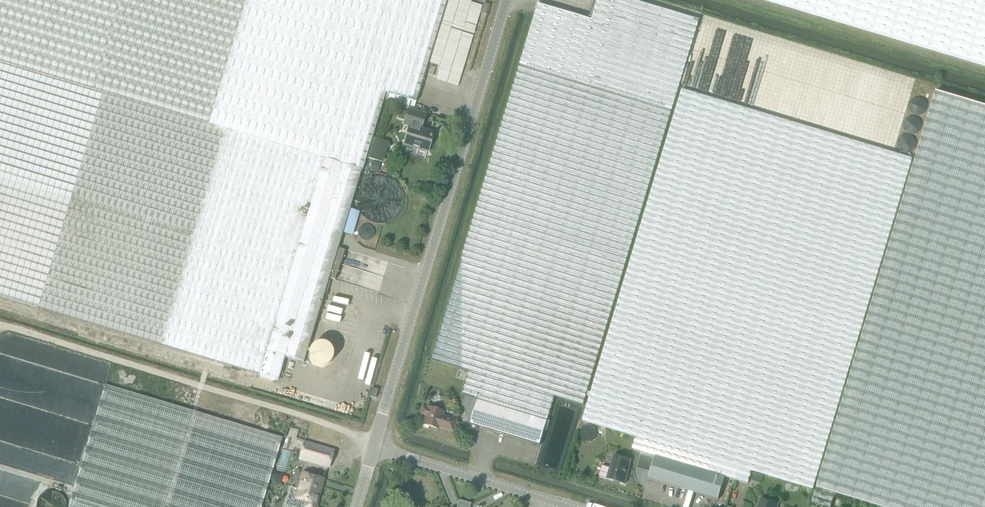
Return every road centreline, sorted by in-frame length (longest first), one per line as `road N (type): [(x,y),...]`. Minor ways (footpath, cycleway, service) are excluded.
road 1 (unclassified): [(374,447),(506,0)]
road 2 (track): [(0,325),(377,439)]
road 3 (unclassified): [(565,506),(374,447)]

